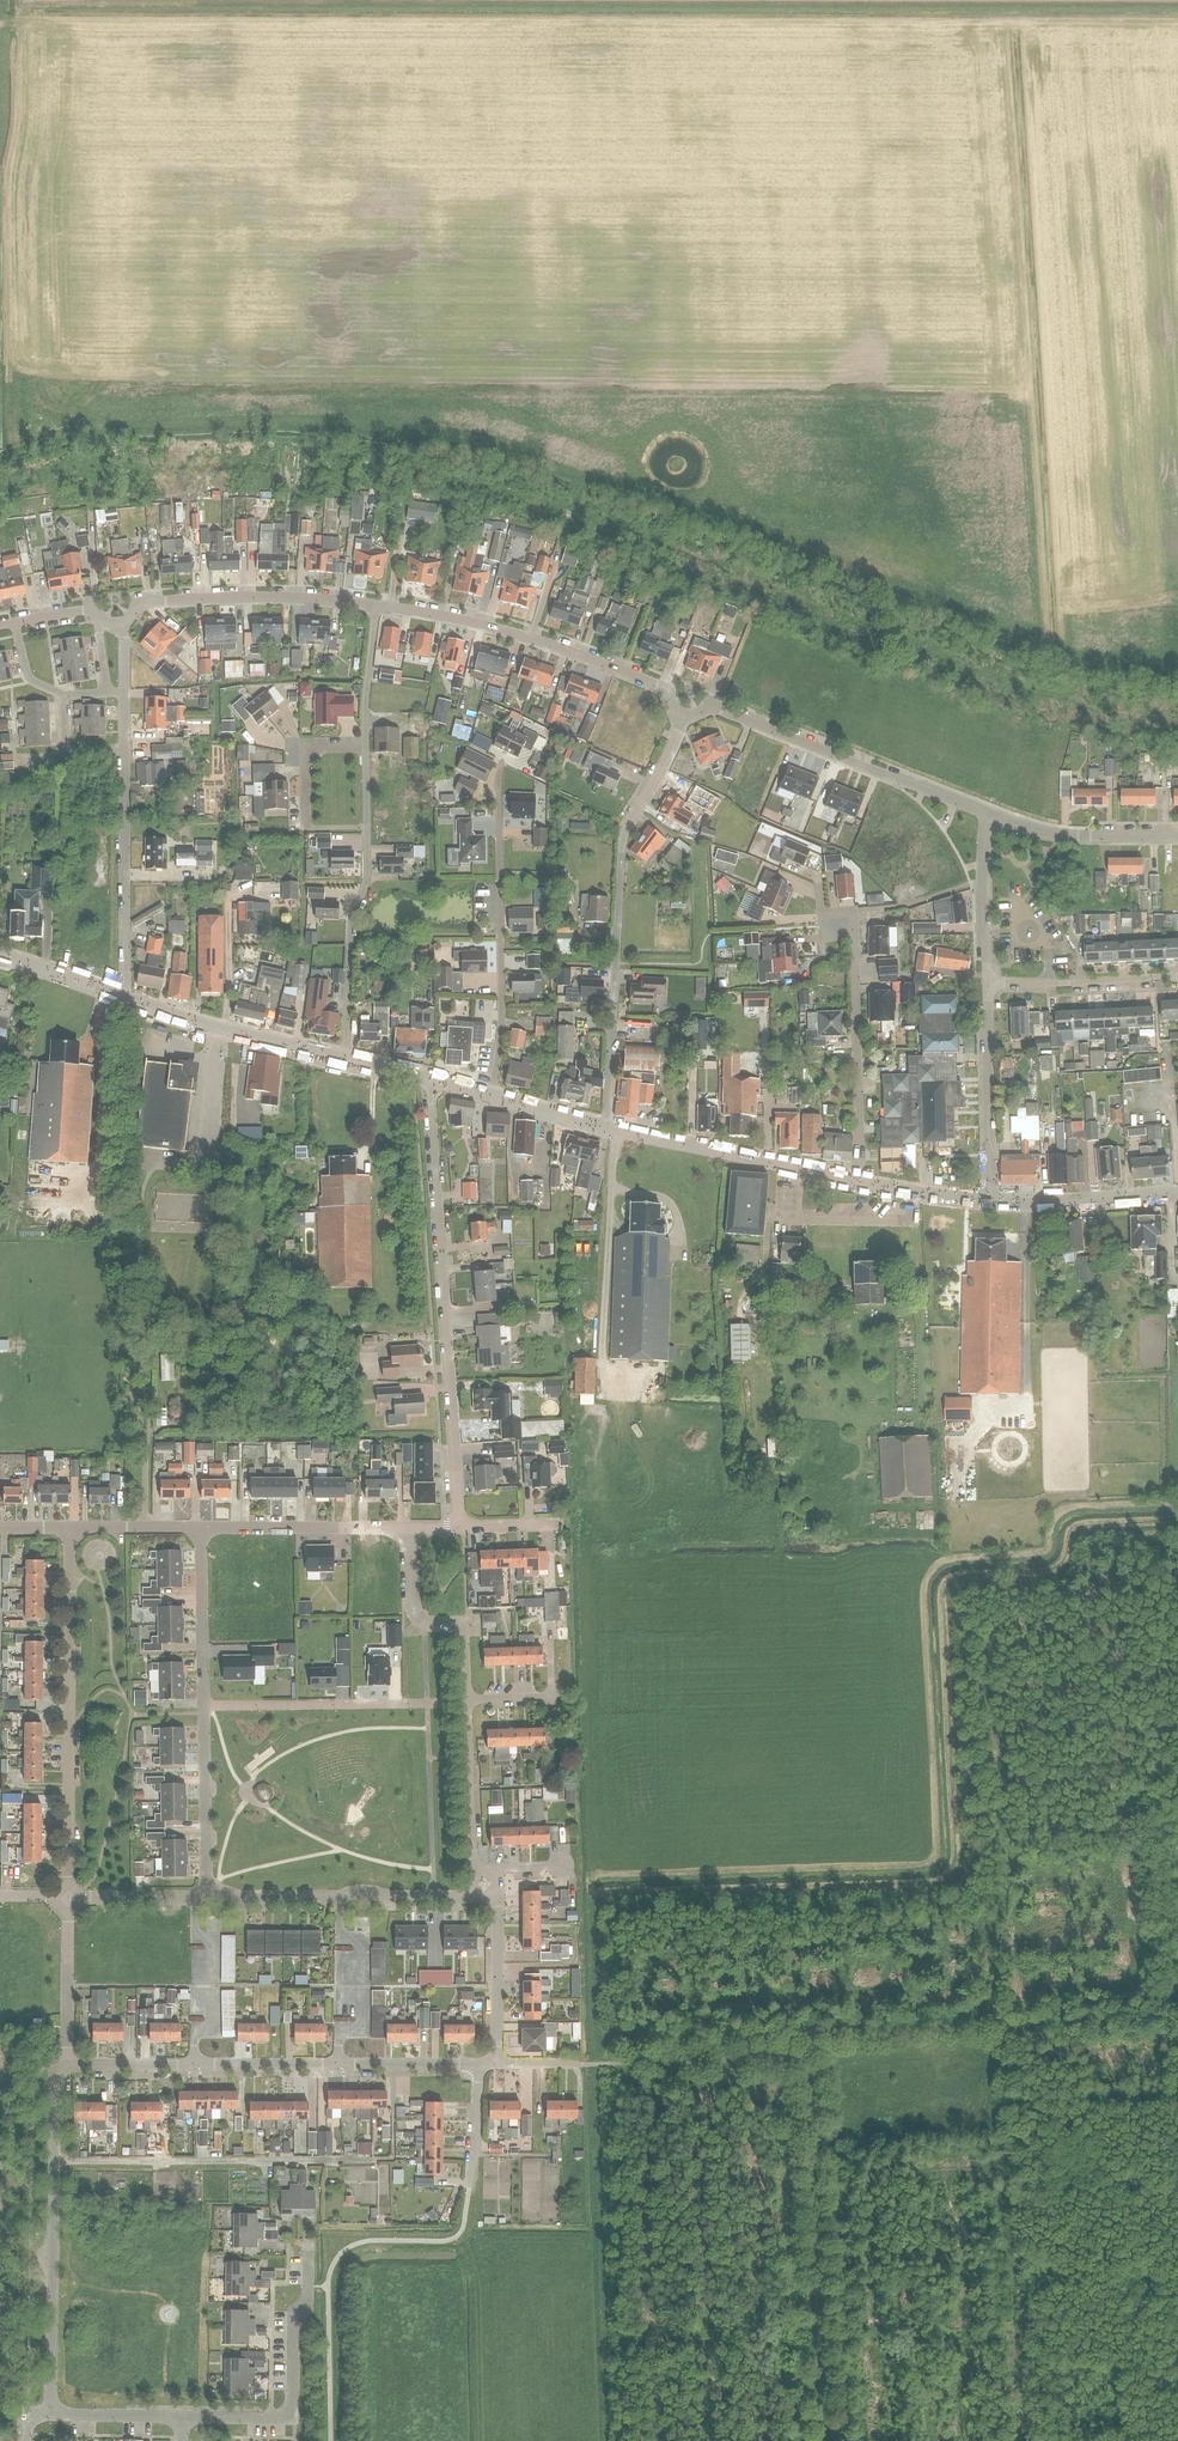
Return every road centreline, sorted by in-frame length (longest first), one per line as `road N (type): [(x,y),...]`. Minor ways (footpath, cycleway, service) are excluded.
road 1 (residential): [(378,606),(368,691),(368,881),(354,913),(345,1057)]
road 2 (residential): [(460,1527),(430,1080)]
road 3 (unclassified): [(684,721),(625,832),(606,1129)]
road 4 (residential): [(481,2065),(65,2070)]
road 5 (residential): [(69,1897),(70,1529)]
road 6 (residential): [(126,1000),(123,634)]
road 7 (residential): [(50,2415),(56,2085),(65,2070)]
road 8 (residential): [(684,721),(664,688),(621,670),(486,626),(378,606)]
road 9 (residential): [(990,814),(721,710),(684,721)]
road 10 (residential): [(493,1097),(503,1025),(501,775)]
road 11 (residential): [(183,2419),(289,2414),(295,2321),(309,2300),(309,2242)]
road 12 (residential): [(378,606),(288,598),(160,602),(134,615),(123,634)]
road 13 (residential): [(473,1897),(207,1897)]
road 14 (residential): [(204,1707),(466,1704)]
road 15 (residential): [(861,1183),(858,925)]
road 16 (secondary): [(345,1057),(192,1024),(126,1000)]
road 17 (residential): [(991,1203),(987,982)]
road 18 (residential): [(410,1529),(202,1528)]
road 19 (residential): [(467,1699),(457,1625),(424,1624),(413,1609),(410,1529)]
road 20 (residential): [(1177,837),(1068,836),(990,814)]
road 21 (residential): [(207,1897),(204,1707)]
road 22 (residential): [(987,982),(1177,979)]
road 23 (secondary): [(991,1203),(1177,1195)]
road 24 (residential): [(204,1707),(202,1528)]
road 25 (residential): [(65,2070),(69,1897)]
road 26 (residential): [(987,982),(990,814)]
road 27 (secondary): [(606,1129),(770,1161)]
road 28 (residential): [(498,2064),(500,1897)]
road 29 (residential): [(472,1869),(466,1704)]
road 30 (residential): [(207,1897),(69,1897)]
road 31 (secondary): [(126,1000),(0,956)]
road 32 (residential): [(50,2415),(183,2419)]
road 33 (residential): [(202,1528),(70,1529)]
road 34 (secondary): [(861,1183),(991,1203)]
road 35 (residential): [(123,634),(85,612),(0,627)]
road 36 (residential): [(471,2190),(481,2065)]

